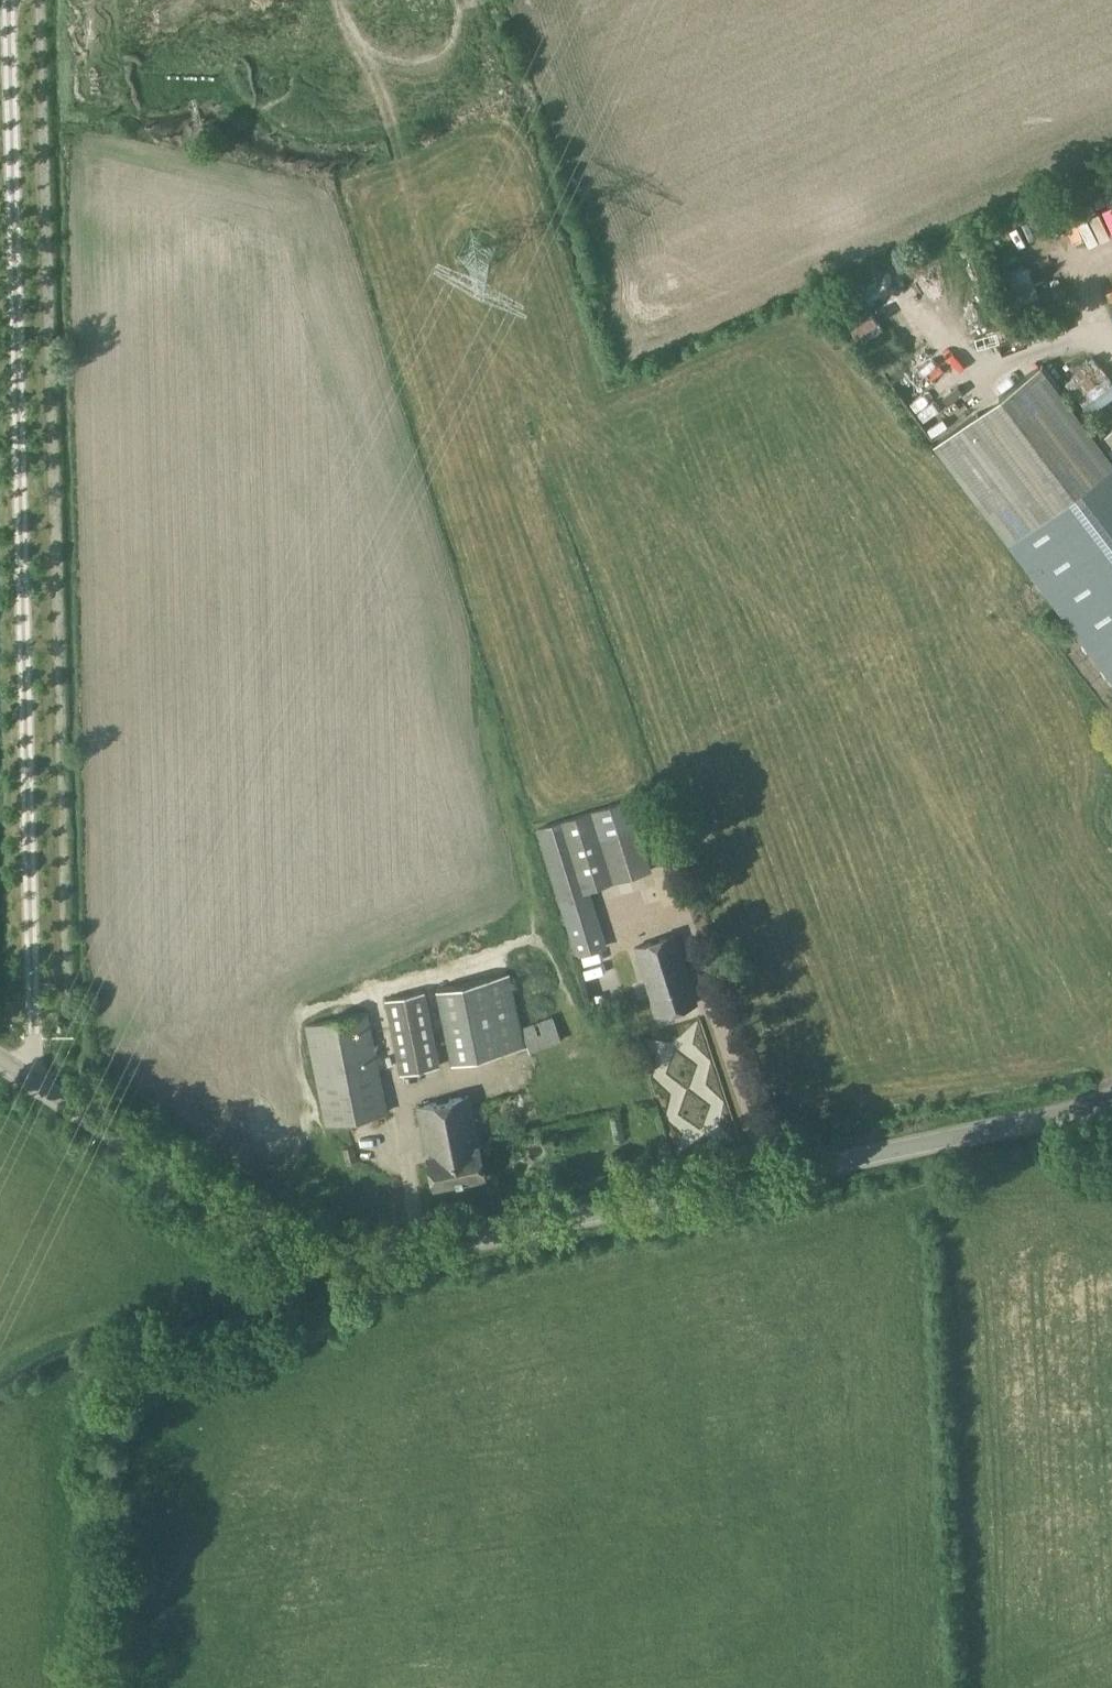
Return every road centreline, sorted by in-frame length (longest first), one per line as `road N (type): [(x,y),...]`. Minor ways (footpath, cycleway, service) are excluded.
road 1 (unclassified): [(1111,1097),(355,1260),(302,1248),(255,1225),(0,1057)]

